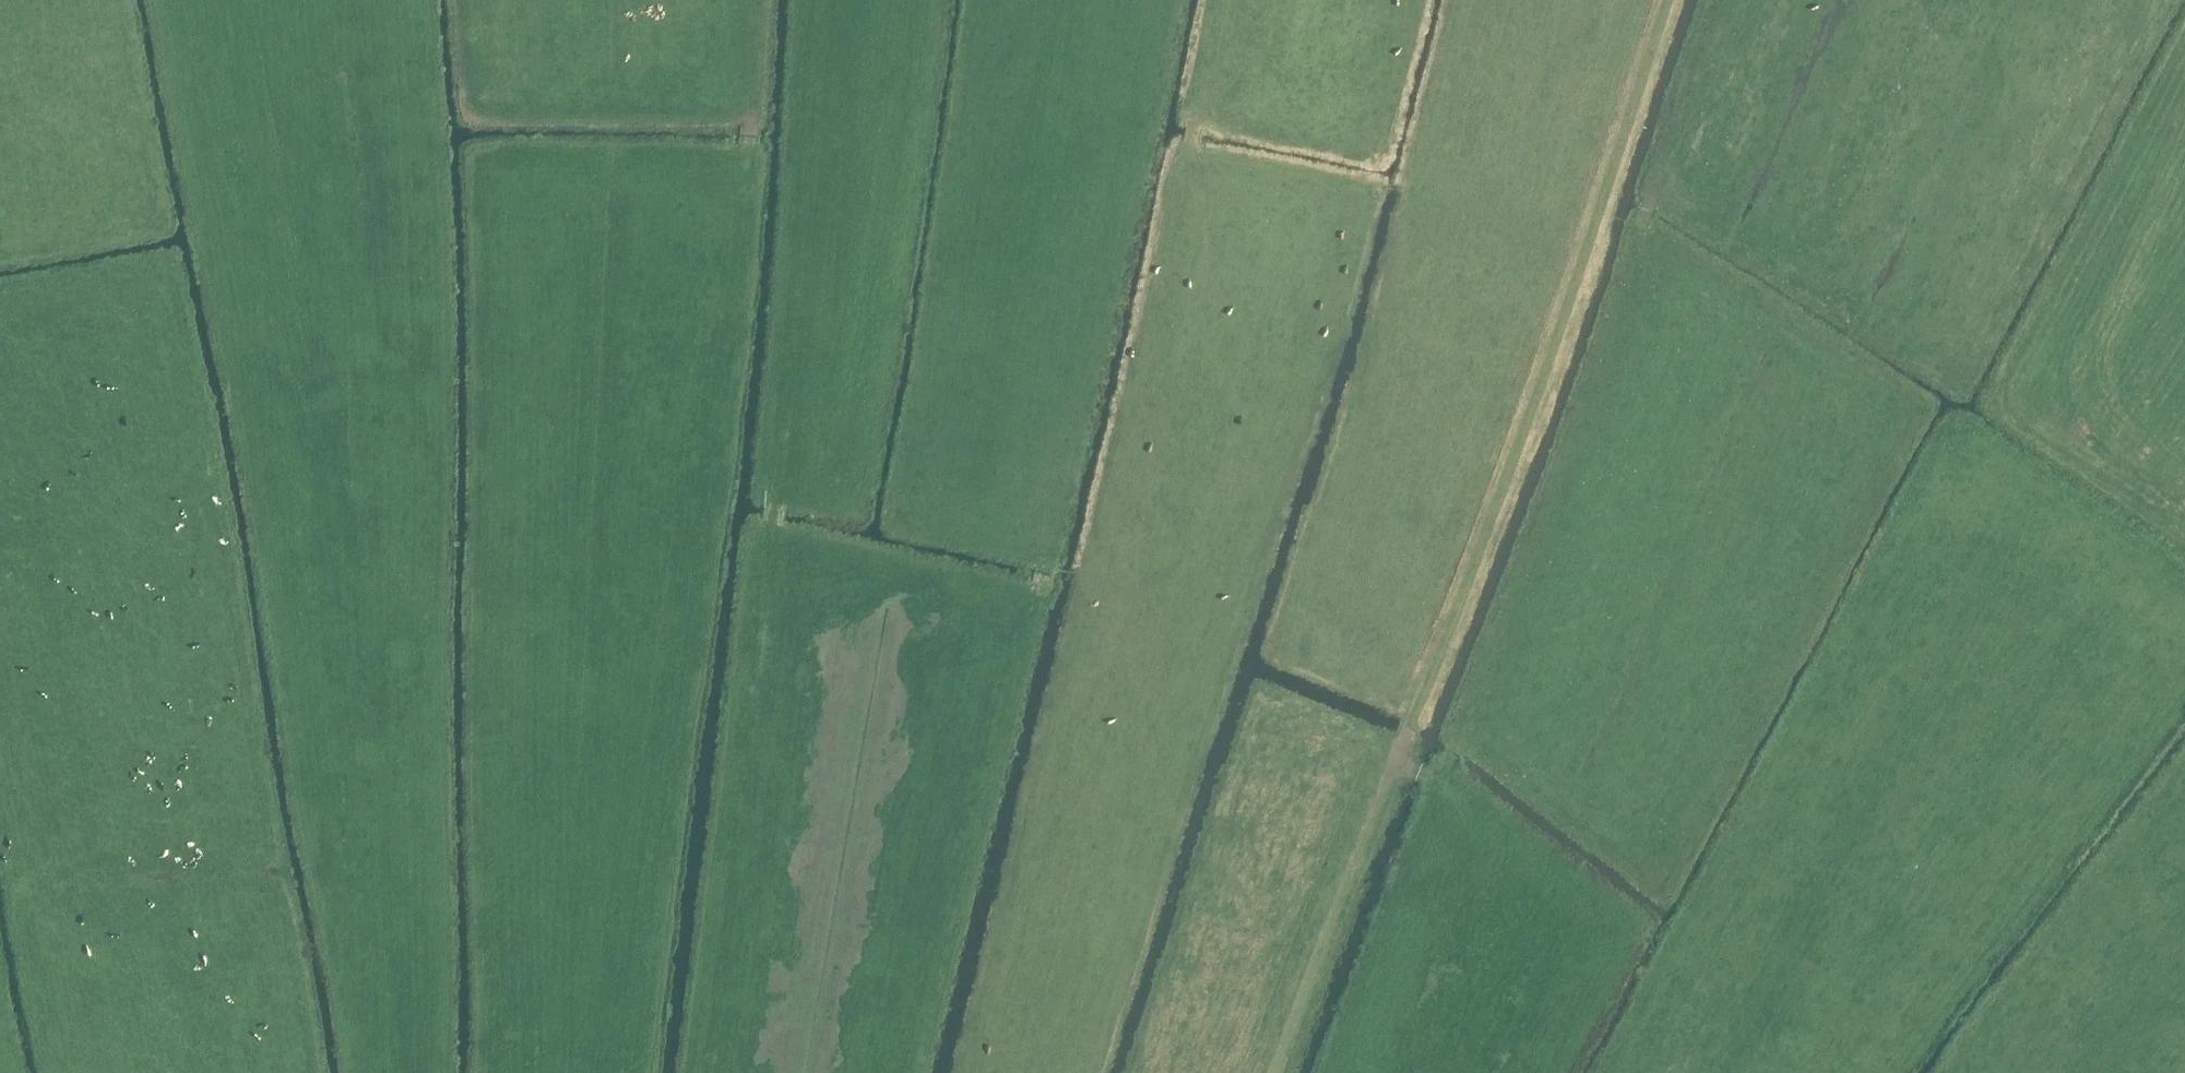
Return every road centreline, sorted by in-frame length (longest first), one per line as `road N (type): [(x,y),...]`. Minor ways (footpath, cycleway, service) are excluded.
road 1 (track): [(1398,760),(1669,0)]
road 2 (track): [(765,0),(689,736)]
road 3 (track): [(1274,1072),(1398,760),(1438,781)]

